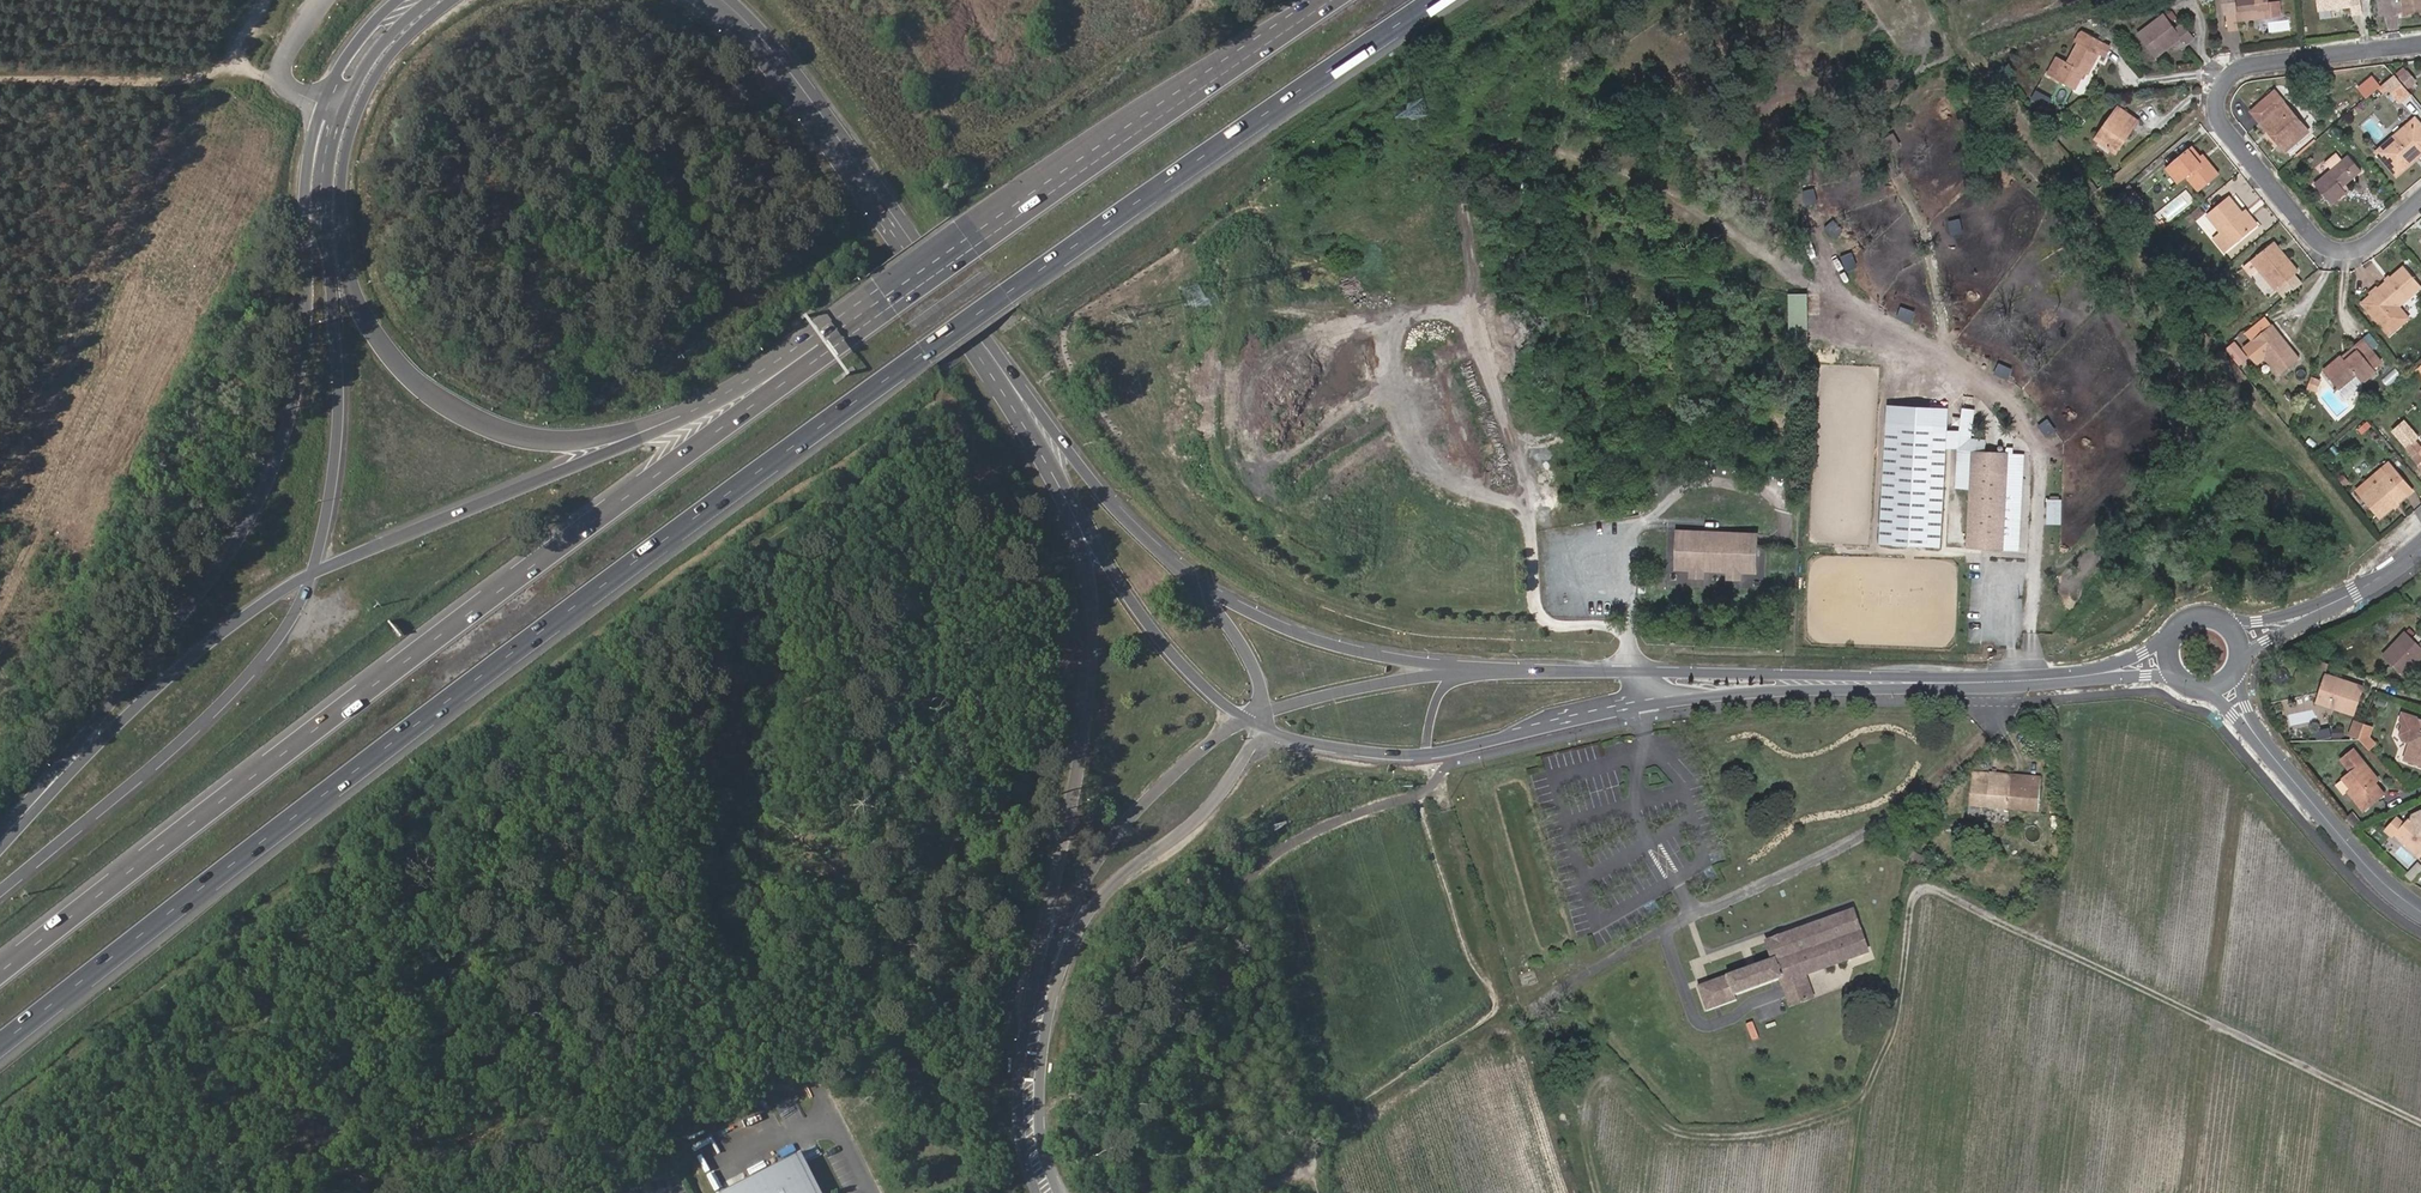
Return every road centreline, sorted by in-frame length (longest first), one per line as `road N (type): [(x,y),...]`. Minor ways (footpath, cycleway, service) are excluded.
road 1 (motorway): [(0,1045),(922,351),(1437,0)]
road 2 (motorway): [(827,352),(0,972)]
road 3 (track): [(2420,1123),(1927,889),(1914,895),(1902,994),(1864,1092),(1849,1192)]
road 4 (tertiary): [(324,104),(307,170),(307,290),(296,387),(261,493),(227,553),(0,834)]
road 5 (motorway): [(679,417),(558,441),(506,433),(429,394),(375,335),(345,248),(347,144),(375,78),(431,0)]
road 6 (motorway): [(1332,0),(827,352)]
road 7 (residential): [(2420,44),(2232,69),(2218,93),(2217,113),(2323,246),(2347,253),(2368,244),(2420,198)]
road 8 (tertiary): [(722,0),(798,82),(1032,414)]
road 9 (track): [(2033,680),(2042,467),(2034,433),(1954,356),(1815,287)]
road 10 (tertiary): [(313,573),(334,469),(339,391),(327,214),(344,110)]
road 11 (tertiary): [(0,887),(237,689),(272,650),(313,573)]
road 12 (tertiary): [(1082,532),(1094,671),(1044,971)]
road 13 (motorway): [(313,573),(164,680),(0,849)]
road 14 (motorway): [(679,417),(313,573)]
road 15 (tertiary): [(1253,722),(1208,745),(1137,814),(1083,892),(1044,971)]
road 16 (track): [(1251,1192),(1511,1021)]
road 17 (tertiary): [(1044,971),(1116,887),(1200,822),(1253,750)]
road 18 (tertiary): [(2420,911),(2358,855),(2258,739),(2226,681)]
road 19 (track): [(0,80),(194,78),(235,64),(287,87)]
road 20 (tertiary): [(1927,682),(1635,673)]
road 21 (tertiary): [(1639,708),(1927,682)]
road 22 (tertiary): [(1461,669),(1301,636),(1202,588)]
road 23 (tertiary): [(1082,532),(1185,669),(1253,722)]
road 24 (tertiary): [(2173,655),(2090,677),(1927,682)]
road 25 (tertiary): [(1202,588),(1124,518),(1032,414)]
road 26 (tertiary): [(1461,669),(1314,698),(1253,722)]
road 27 (tertiary): [(2238,635),(2353,592),(2420,547)]
road 28 (tertiary): [(1035,1011),(1026,1141),(1047,1192)]
road 29 (tertiary): [(1635,673),(1461,669)]
road 30 (track): [(2188,1192),(2210,1022)]
road 31 (motorway): [(827,352),(679,417)]
road 32 (tertiary): [(1279,735),(1328,748),(1428,755)]
road 33 (tertiary): [(1253,722),(1253,665),(1202,588)]
road 34 (tertiary): [(344,110),(376,53),(425,0)]
road 35 (tertiary): [(1512,736),(1548,716),(1627,696),(1636,686)]
road 36 (tertiary): [(400,0),(366,29),(324,104)]
road 37 (tertiary): [(1512,736),(1639,708)]
road 38 (tertiary): [(1032,414),(1082,532)]

